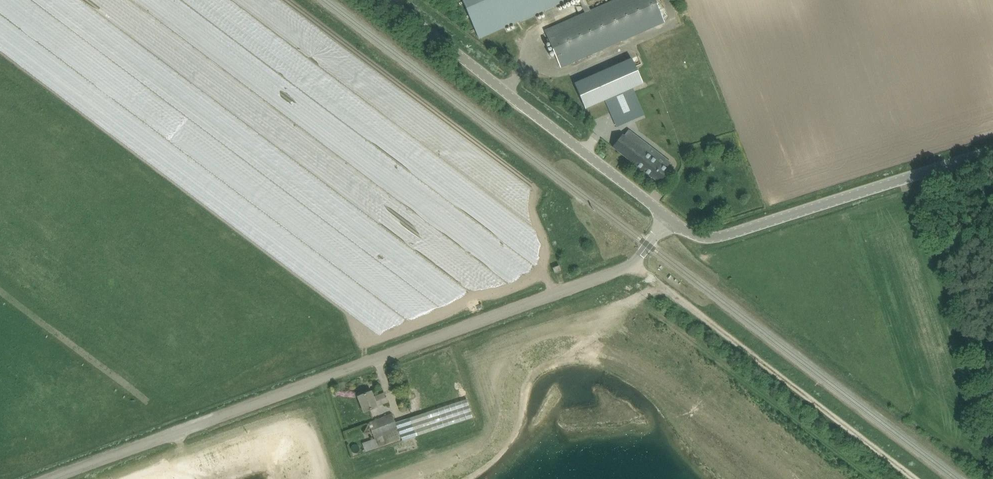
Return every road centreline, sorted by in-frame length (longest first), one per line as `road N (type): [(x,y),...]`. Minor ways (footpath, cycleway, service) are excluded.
road 1 (unclassified): [(47,478),(618,270),(670,218)]
road 2 (unclassified): [(670,218),(384,0)]
road 3 (track): [(633,263),(917,478)]
road 4 (unclassified): [(670,218),(684,230),(722,236),(992,151)]

